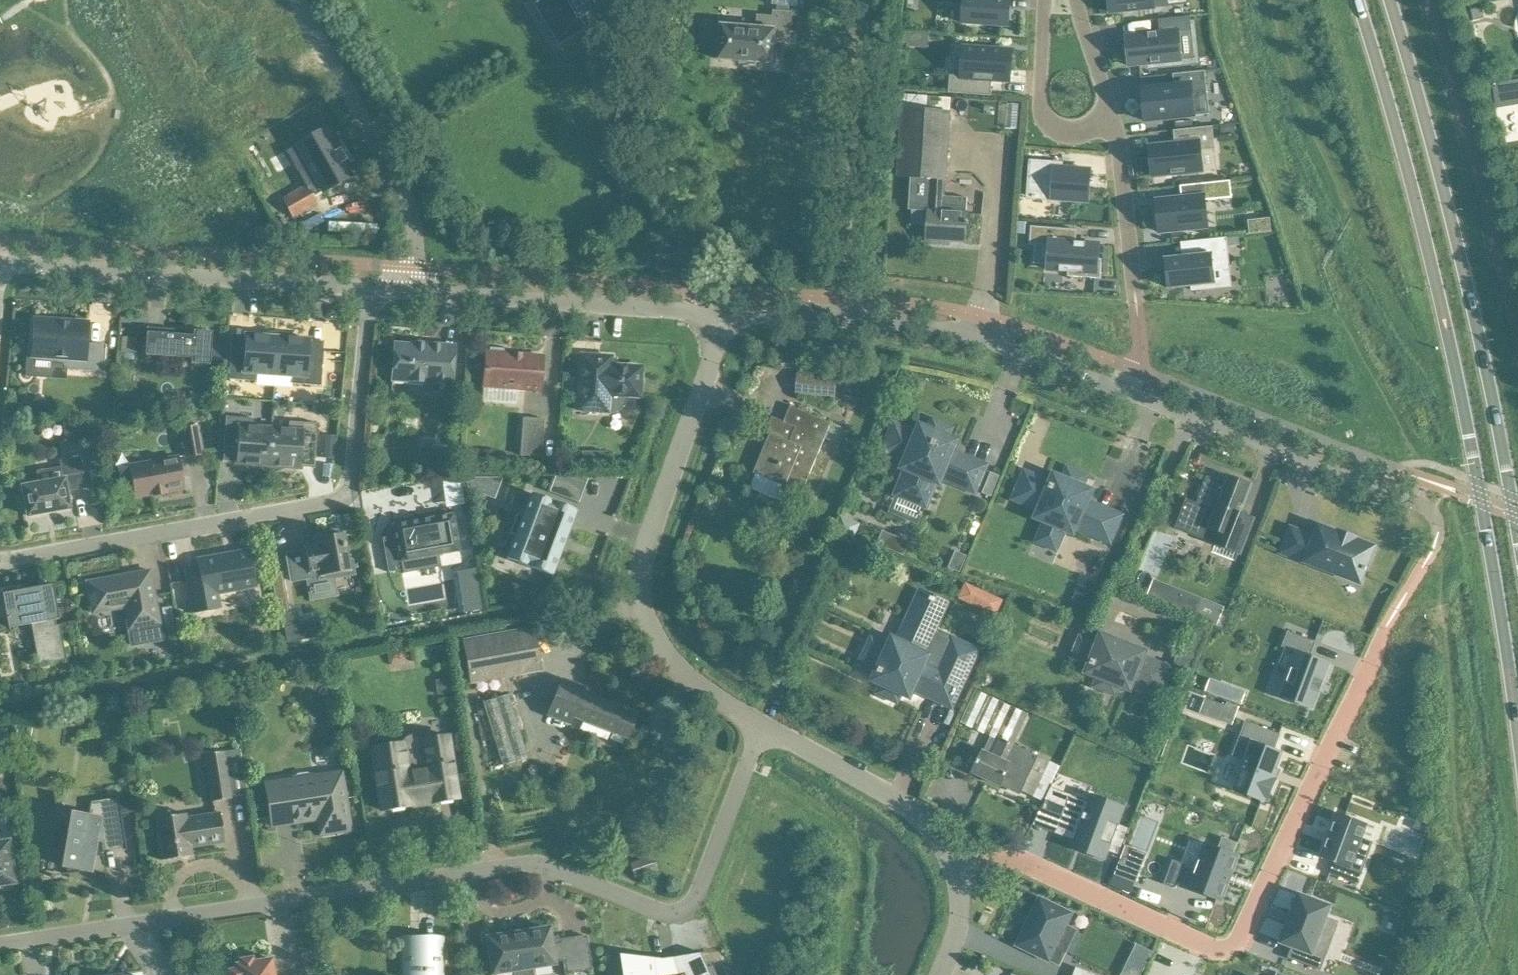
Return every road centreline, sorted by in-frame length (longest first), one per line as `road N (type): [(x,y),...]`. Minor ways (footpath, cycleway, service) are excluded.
road 1 (residential): [(762,724),(699,888),(681,908),(659,908),(553,867),(511,864),(0,942)]
road 2 (residential): [(1439,525),(1412,502),(1001,341),(904,321),(772,313),(715,326)]
road 3 (secondary): [(1357,0),(1442,309),(1517,731)]
road 4 (residential): [(953,866),(1019,861),(1201,944),(1231,945),(1389,629)]
road 5 (secondary): [(1517,545),(1460,253),(1390,0)]
road 6 (residential): [(0,562),(338,498),(351,472),(366,291)]
road 7 (residential): [(762,724),(704,688),(669,654),(649,619),(640,580),(715,326)]
road 8 (residential): [(366,291),(0,265)]
road 9 (residential): [(291,0),(416,222),(411,294)]
road 10 (residential): [(715,326),(698,314),(411,294)]
road 11 (residential): [(953,866),(917,814),(762,724)]
road 12 (track): [(1272,0),(1349,217)]
road 13 (track): [(1322,266),(1363,391),(1369,443),(1357,480)]
road 14 (residential): [(1047,0),(1044,114),(1051,128),(1076,134),(1111,124)]
road 15 (residential): [(1111,124),(1136,304)]
road 16 (residential): [(1075,0),(1111,124)]

